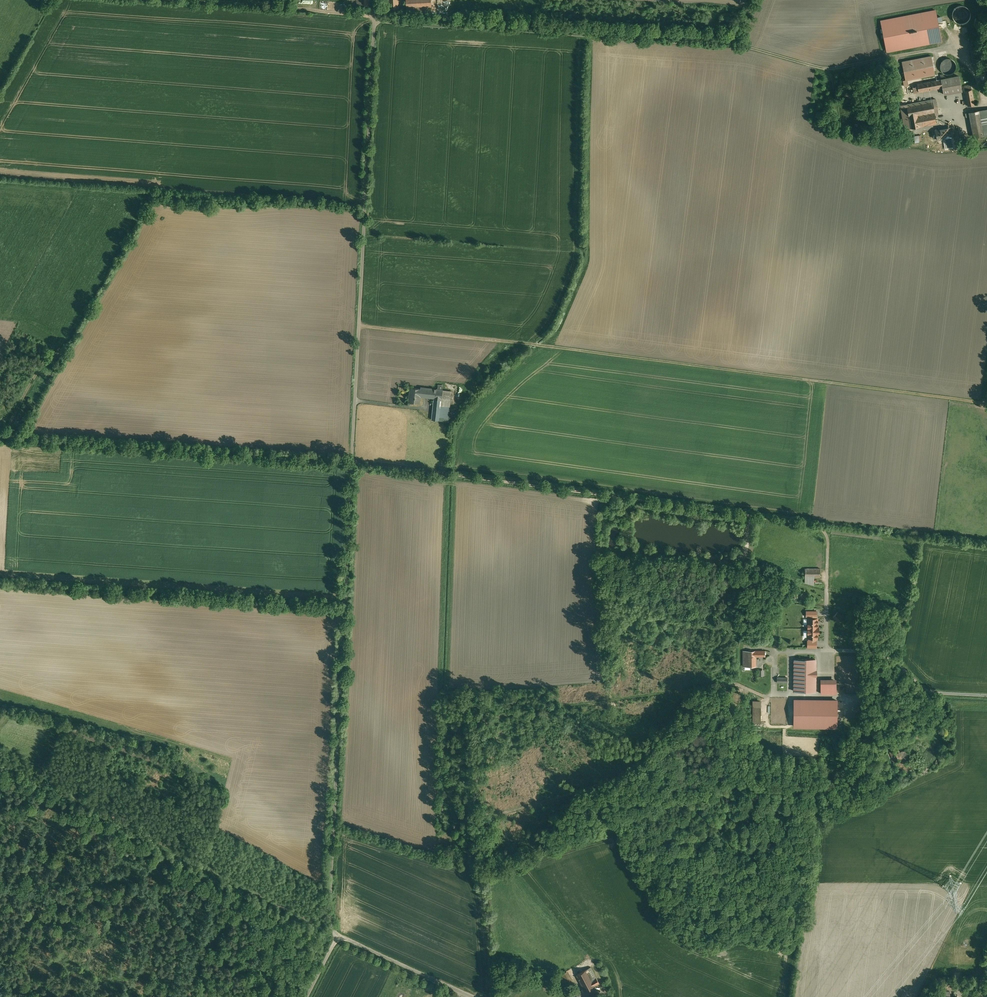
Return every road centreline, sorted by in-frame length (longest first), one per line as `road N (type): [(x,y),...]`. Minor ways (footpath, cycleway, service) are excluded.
road 1 (unclassified): [(329,935),(376,0)]
road 2 (track): [(826,590),(828,543),(813,526),(361,460),(0,439)]
road 3 (track): [(841,141),(828,73),(740,47),(375,21)]
road 4 (track): [(375,17),(143,0)]
road 5 (unclassified): [(471,996),(329,935)]

